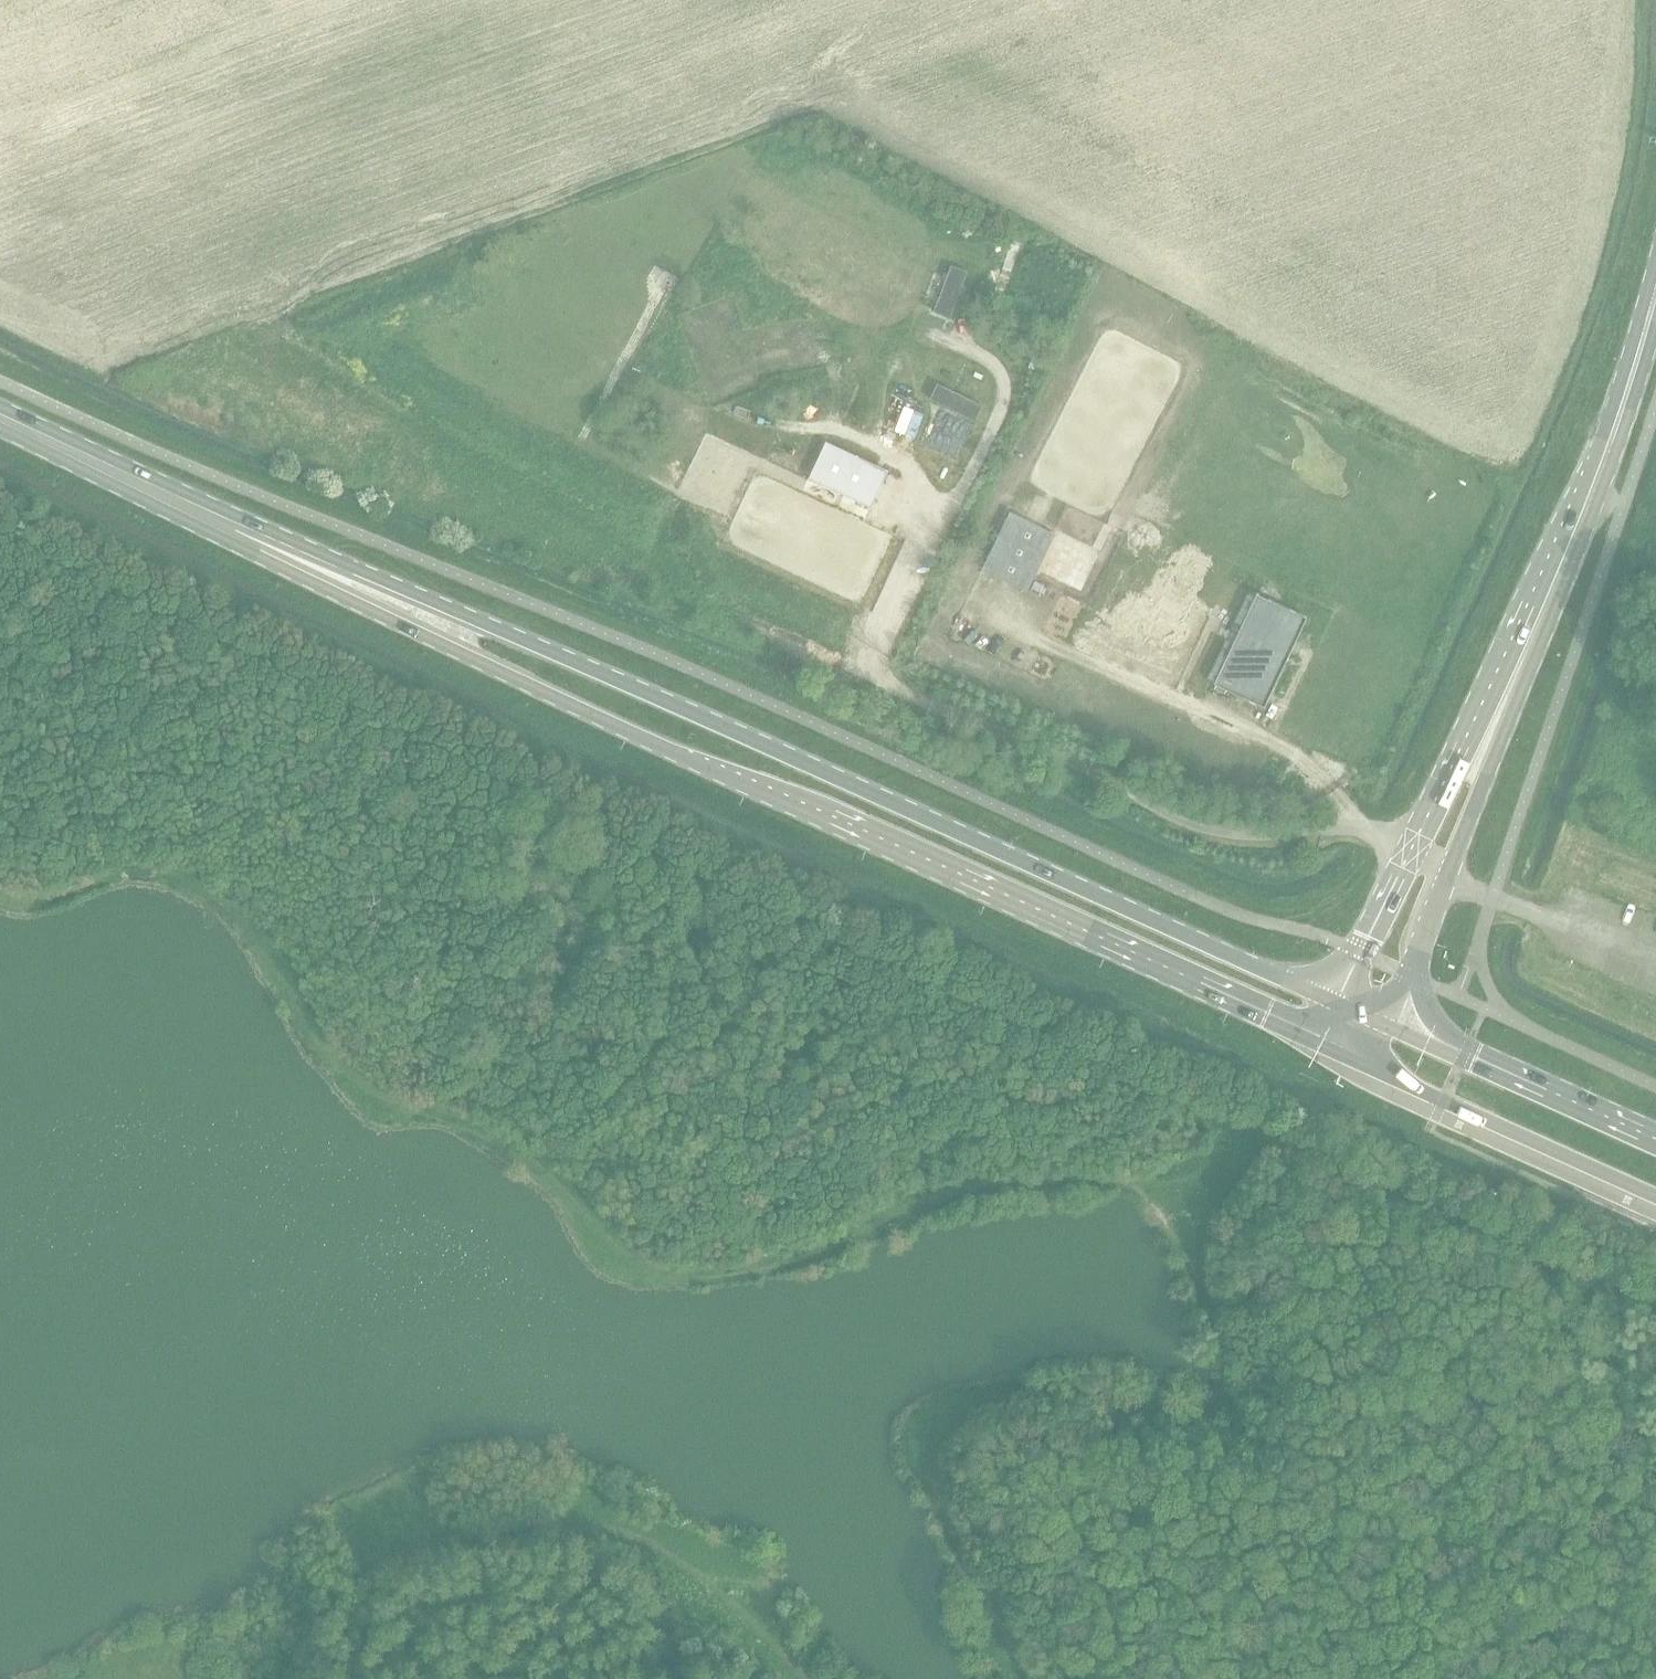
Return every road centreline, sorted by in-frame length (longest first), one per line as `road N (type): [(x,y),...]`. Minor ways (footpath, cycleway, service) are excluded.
road 1 (primary): [(0,421),(331,592),(1339,1054)]
road 2 (primary): [(1335,1003),(0,412)]
road 3 (primary): [(1528,646),(1448,774),(1335,1003)]
road 4 (primary): [(1381,1024),(1447,878),(1528,646)]
road 5 (primary): [(1528,646),(1655,299)]
road 6 (primary): [(1339,1054),(1655,1198)]
road 7 (primary): [(1655,1147),(1381,1024)]

